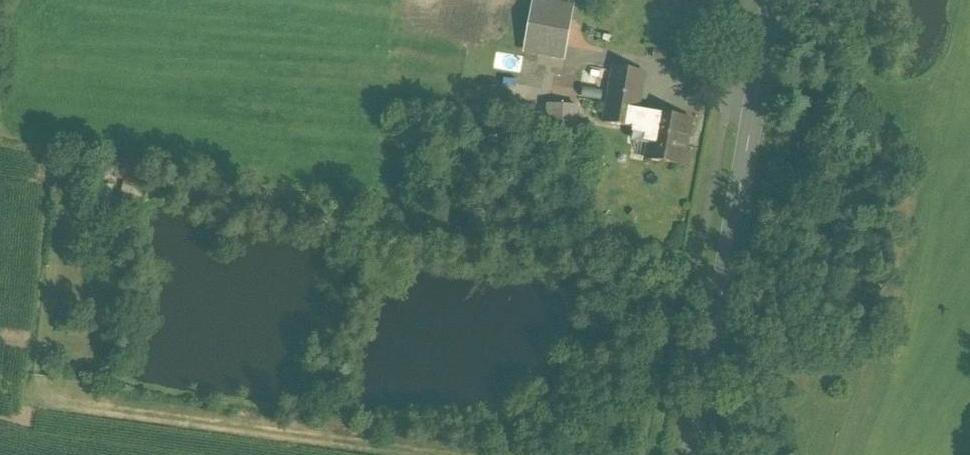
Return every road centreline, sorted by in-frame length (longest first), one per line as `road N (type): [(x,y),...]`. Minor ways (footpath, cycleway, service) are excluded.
road 1 (tertiary): [(774,0),(694,454)]

